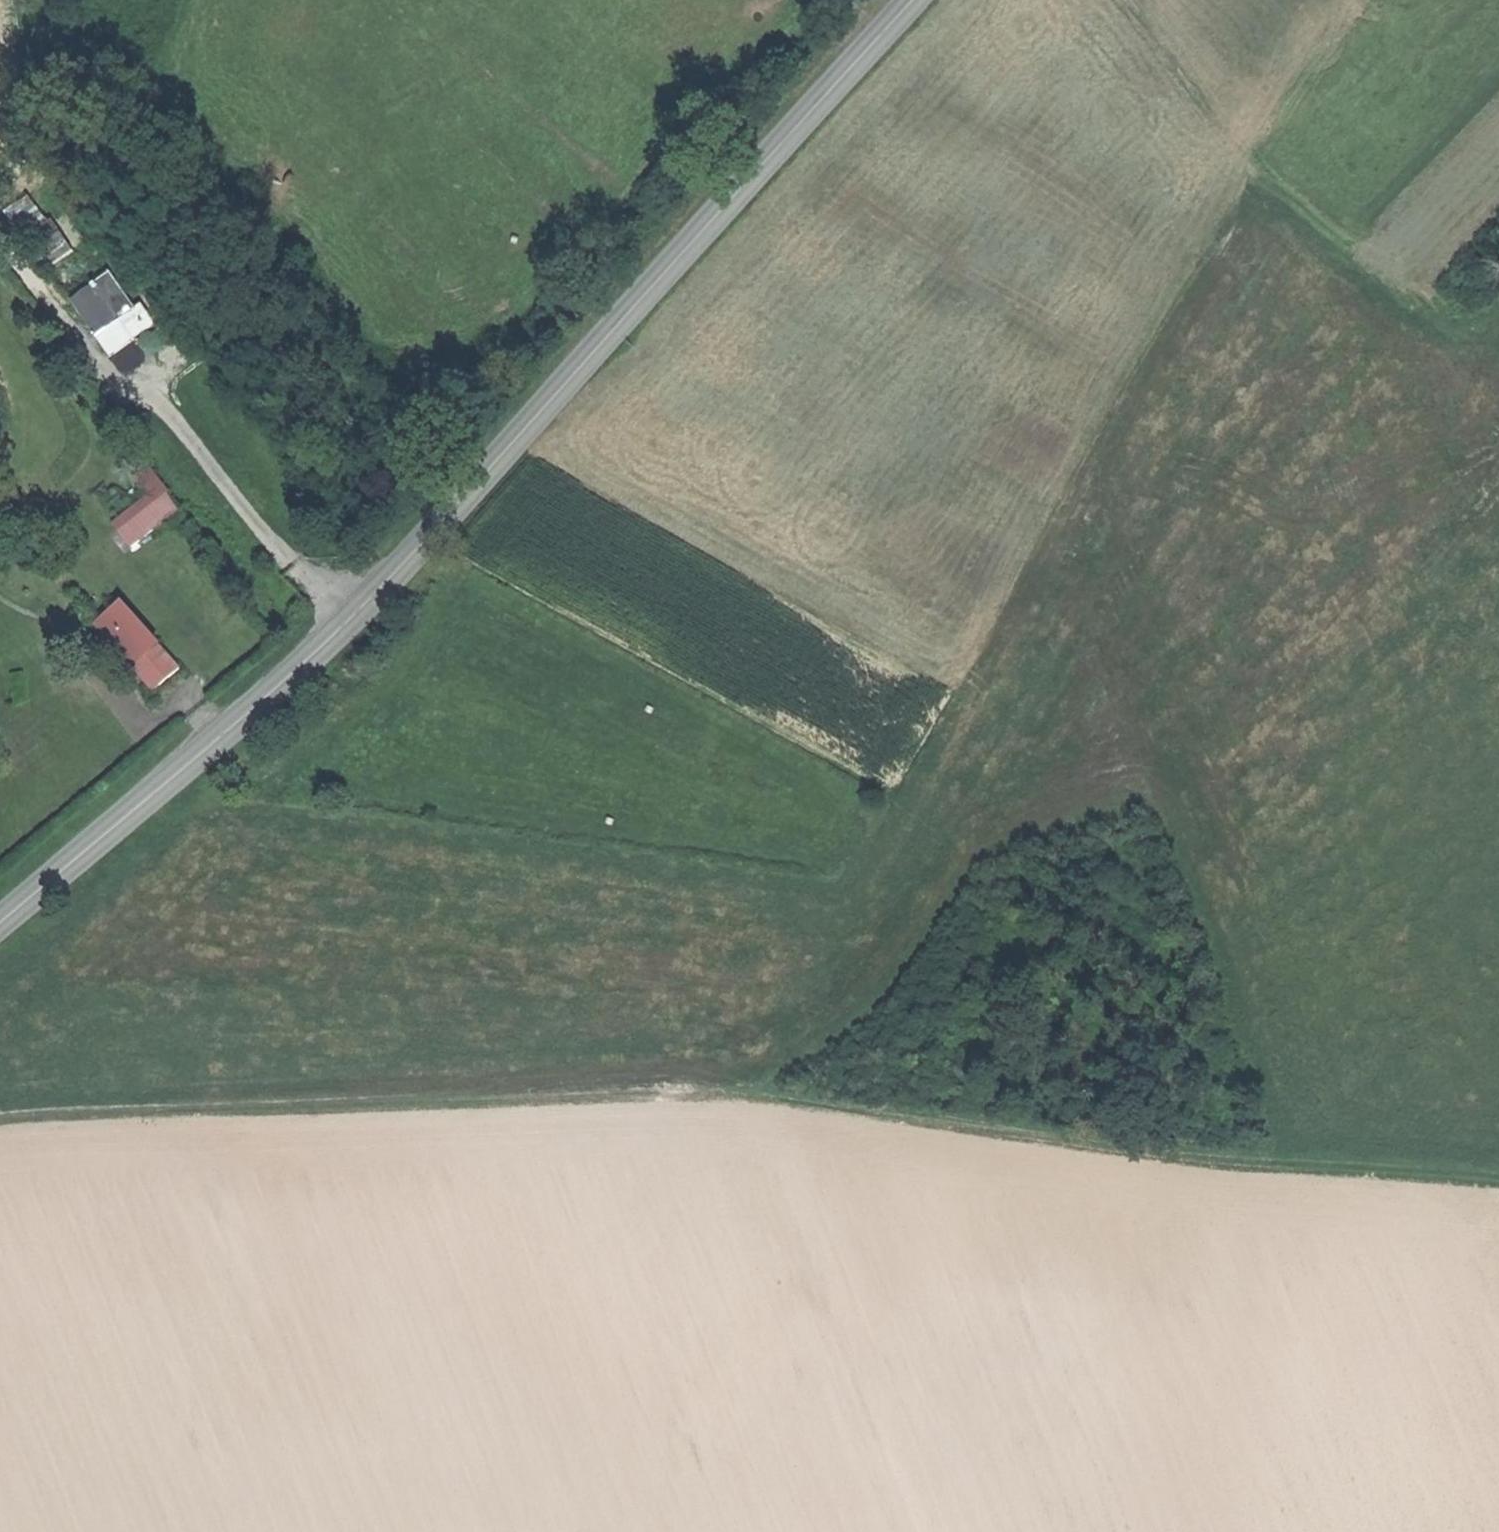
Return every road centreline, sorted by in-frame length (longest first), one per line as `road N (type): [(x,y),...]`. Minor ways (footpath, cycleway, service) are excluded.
road 1 (track): [(1498,1186),(1222,1162),(746,1097),(0,1126)]
road 2 (secondary): [(917,0),(338,638),(0,924)]
road 3 (track): [(1107,0),(1124,29),(1243,156),(1339,243),(1414,306),(1483,329)]

